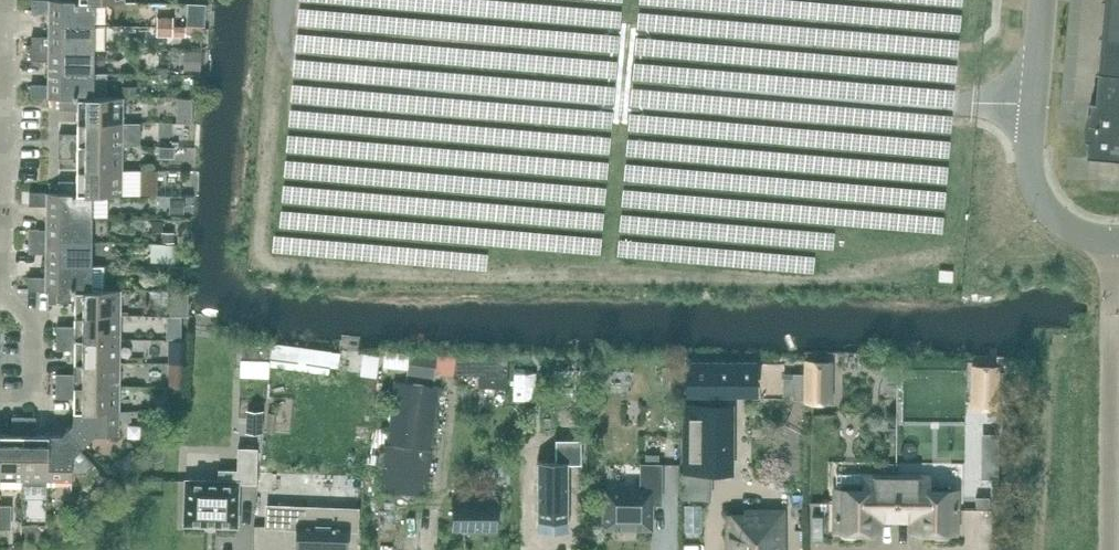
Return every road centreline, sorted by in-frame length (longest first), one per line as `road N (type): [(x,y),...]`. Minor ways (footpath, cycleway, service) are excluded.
road 1 (unclassified): [(1118,239),(1055,218),(1031,172),(1043,0)]
road 2 (residential): [(3,300),(4,108)]

